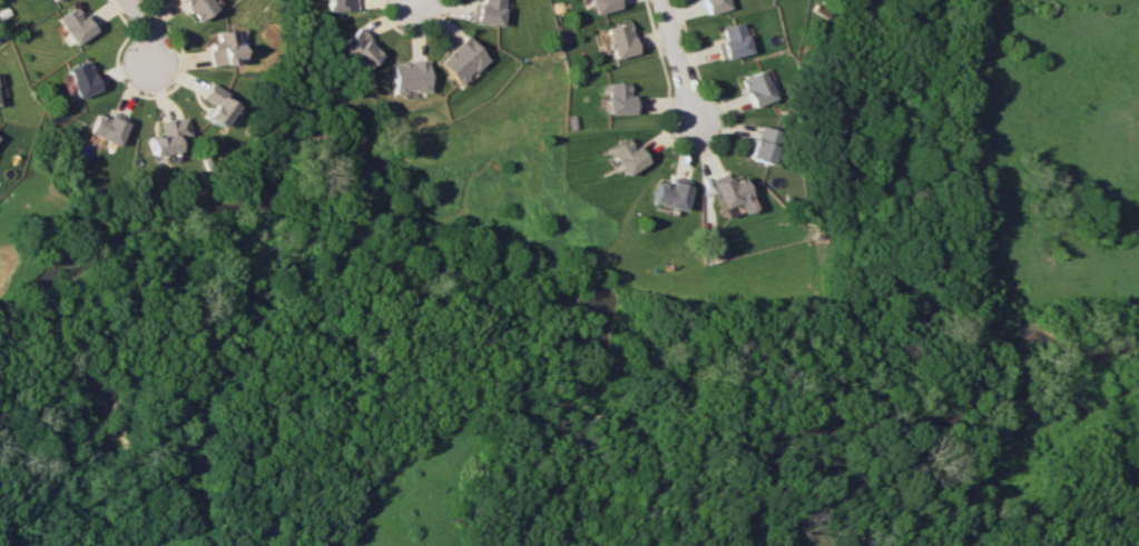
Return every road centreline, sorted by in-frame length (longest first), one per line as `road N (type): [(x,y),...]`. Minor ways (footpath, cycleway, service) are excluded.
road 1 (residential): [(660,0),(694,121)]

